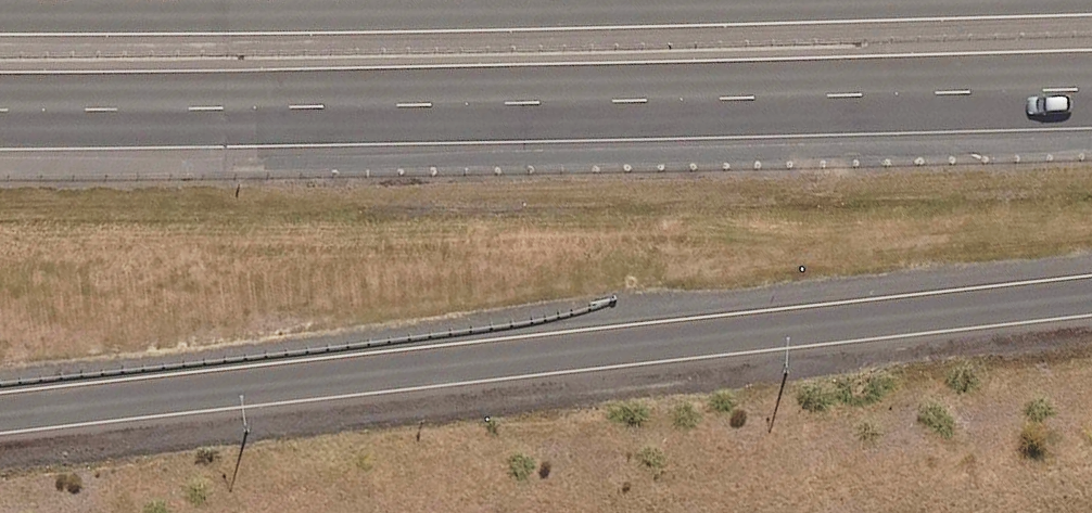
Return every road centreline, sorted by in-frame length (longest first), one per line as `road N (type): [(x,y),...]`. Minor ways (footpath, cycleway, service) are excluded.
road 1 (motorway): [(1091,293),(0,412)]
road 2 (motorway): [(1091,83),(0,112)]

